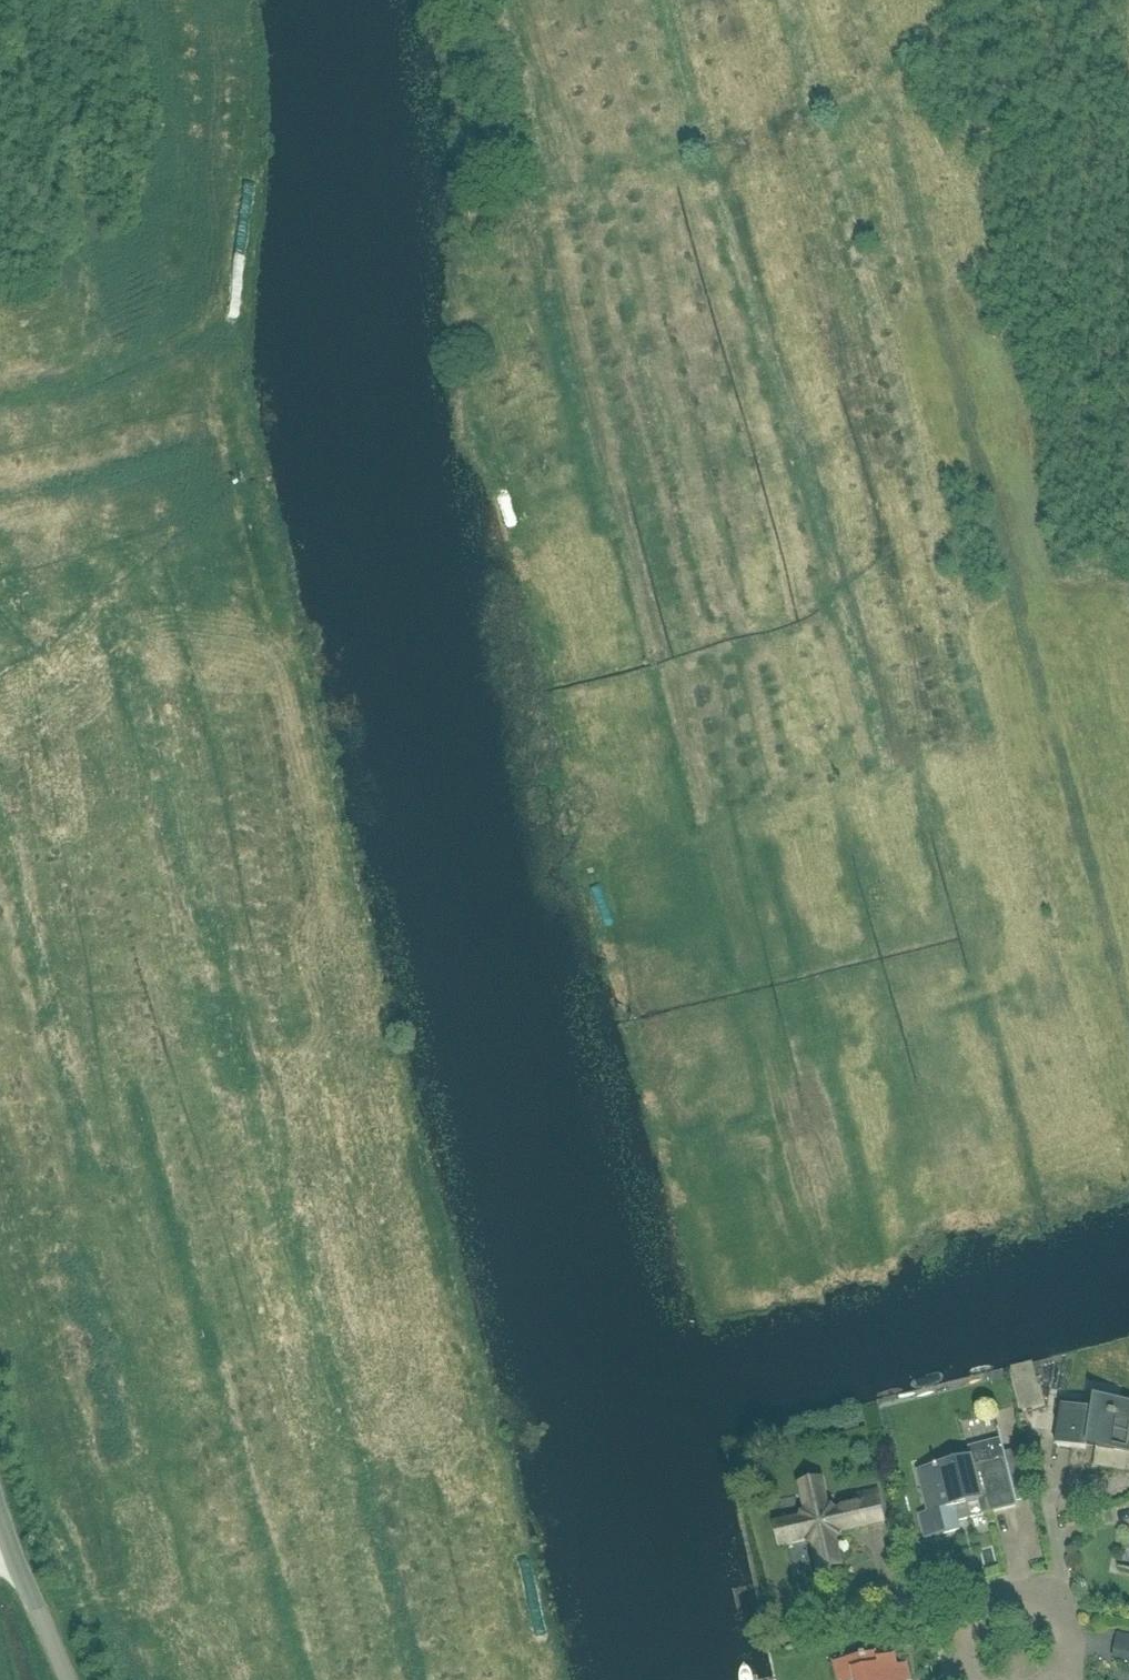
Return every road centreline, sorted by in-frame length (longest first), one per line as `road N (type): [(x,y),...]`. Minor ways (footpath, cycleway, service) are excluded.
road 1 (unclassified): [(1067,1679),(1058,1621),(1038,1603),(1011,1598),(984,1609),(967,1633),(966,1662),(975,1679)]
road 2 (tertiary): [(64,1679),(13,1552)]

